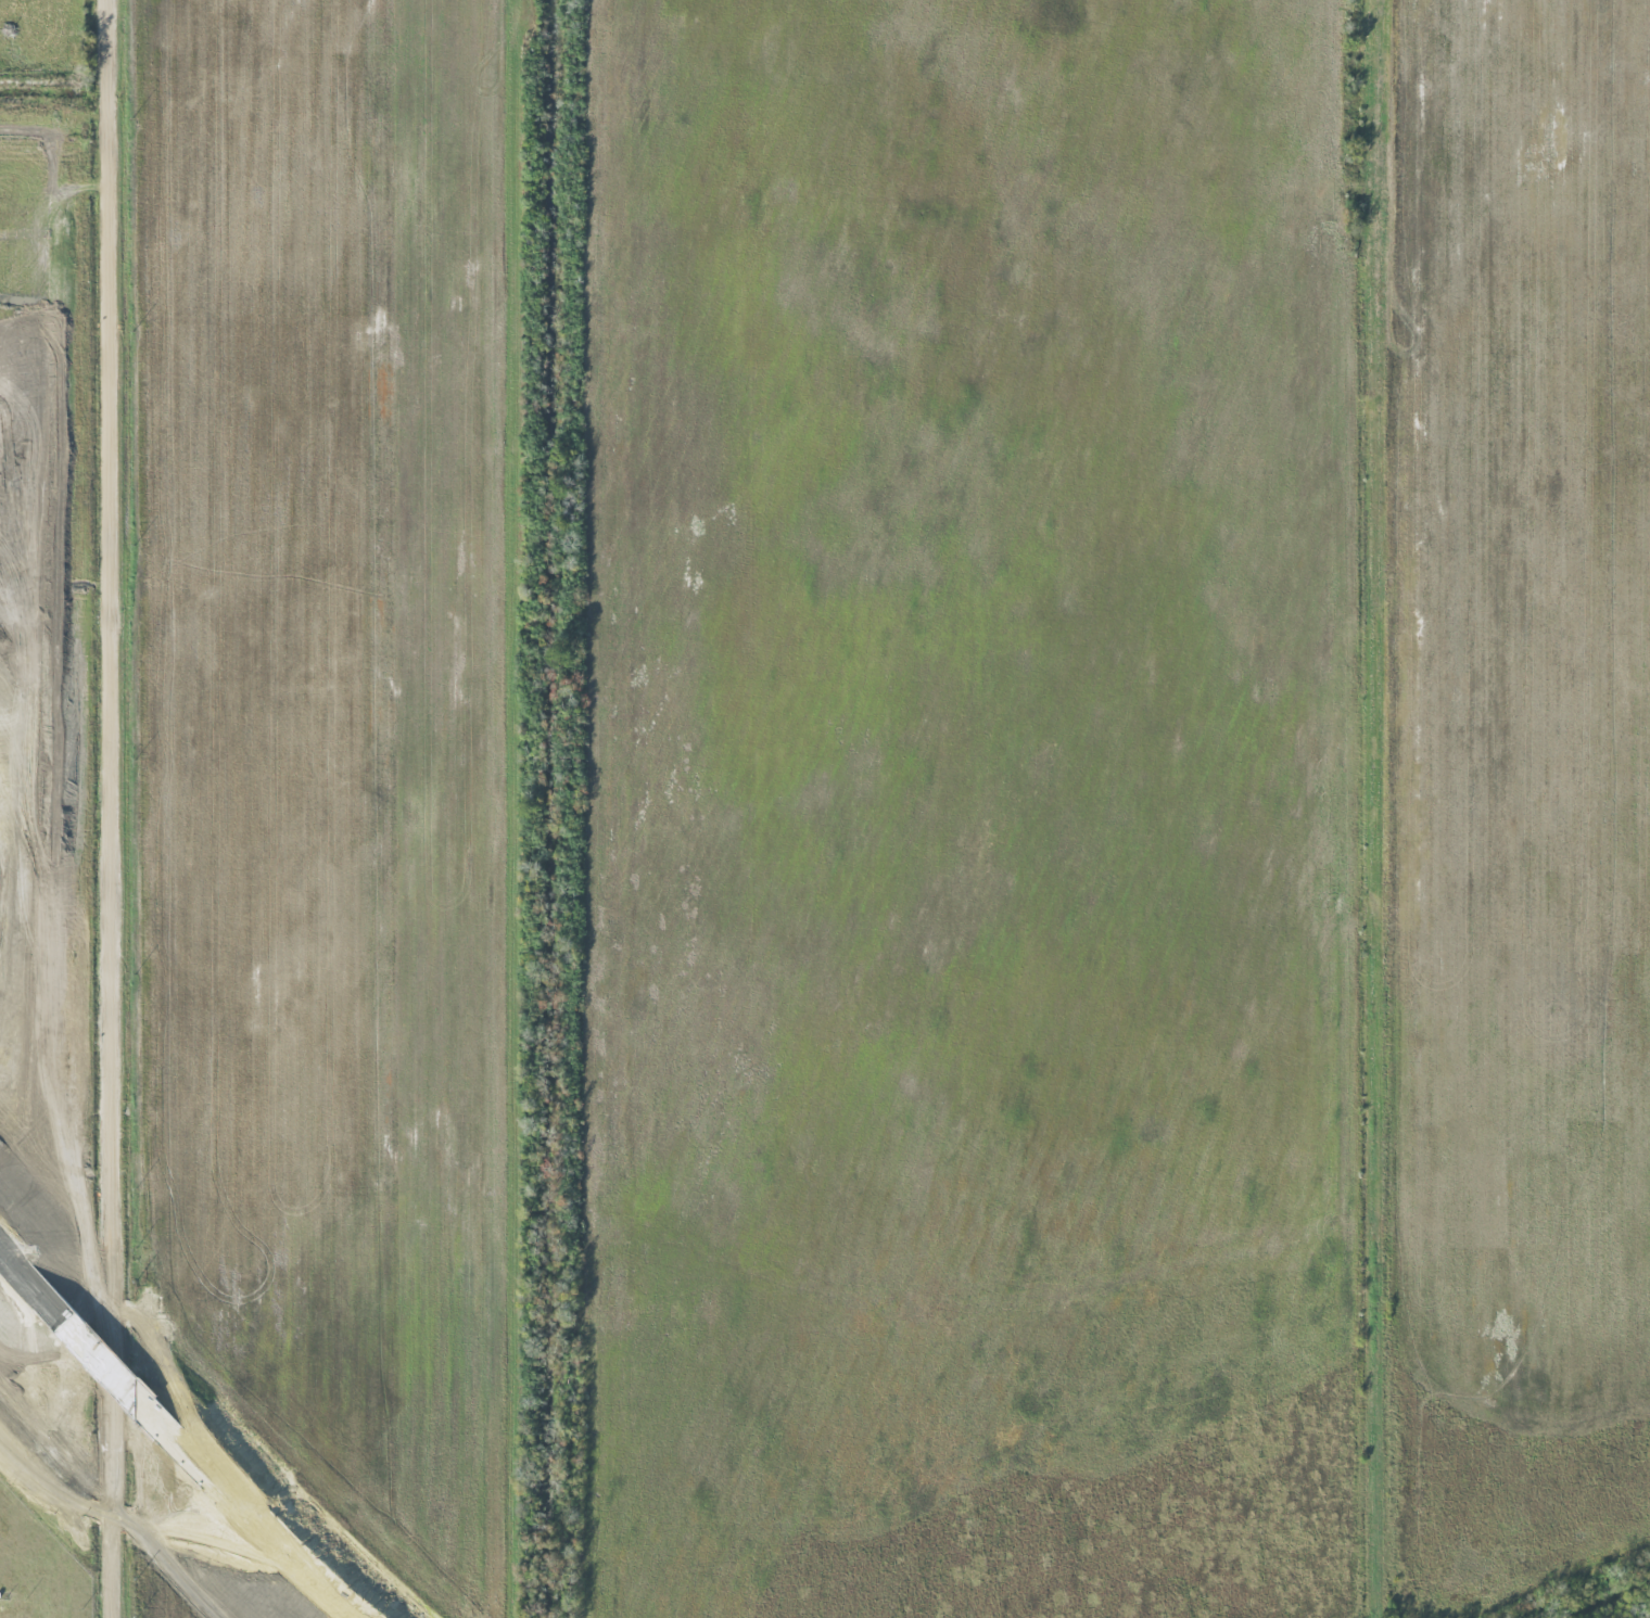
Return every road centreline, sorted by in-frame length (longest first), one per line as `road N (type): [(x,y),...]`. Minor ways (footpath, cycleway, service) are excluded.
road 1 (residential): [(113,1617),(108,0)]
road 2 (trunk): [(350,1617),(132,1409)]

